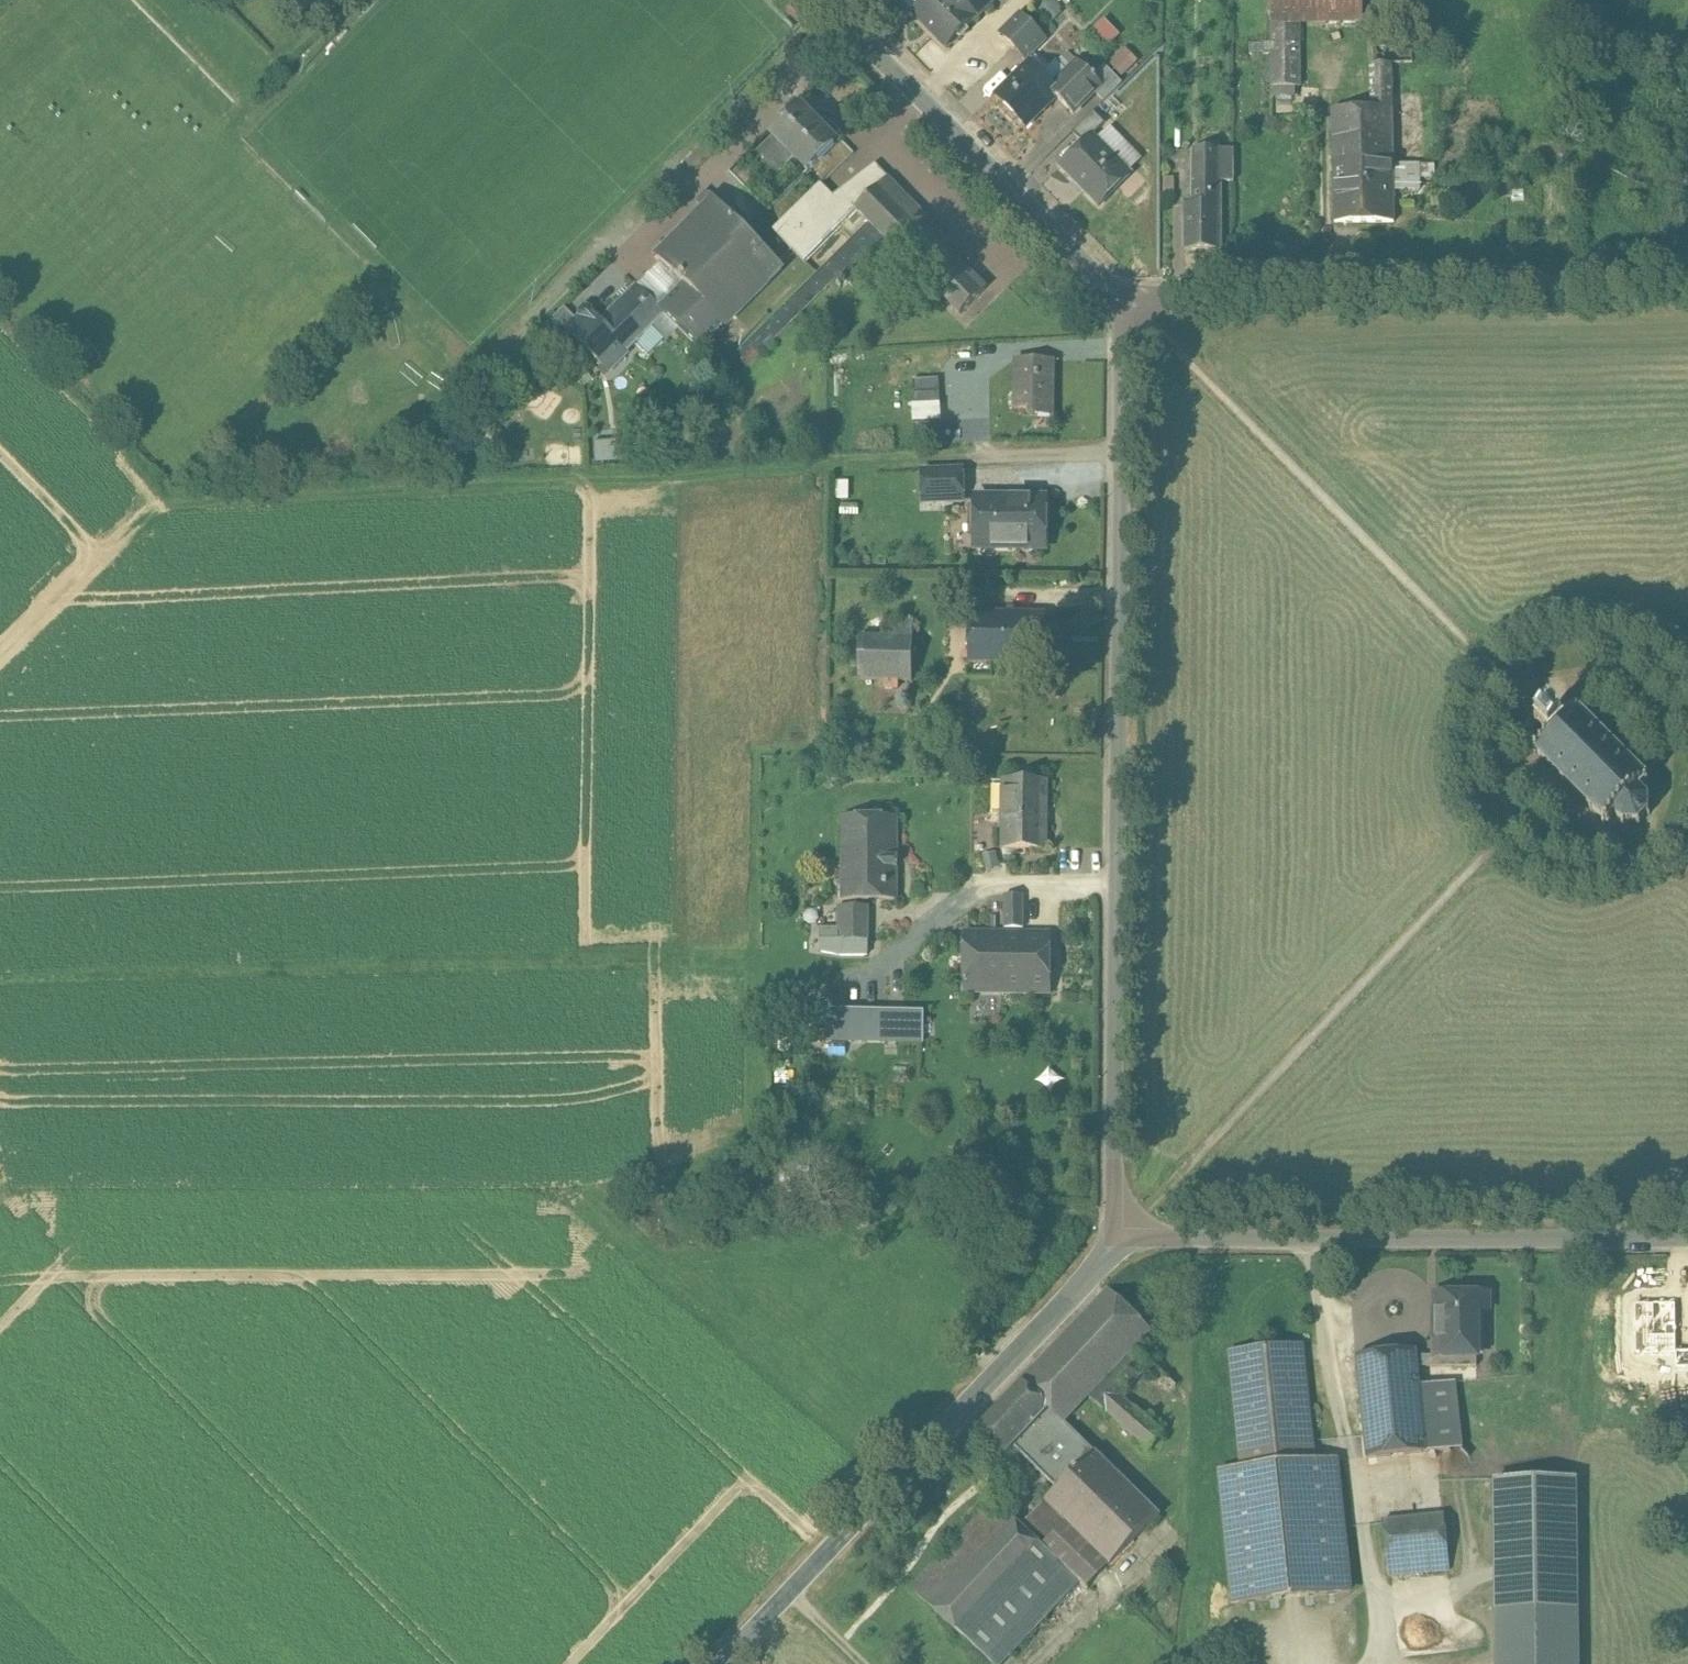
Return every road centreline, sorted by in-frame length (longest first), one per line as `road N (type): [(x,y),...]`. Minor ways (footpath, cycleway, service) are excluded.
road 1 (tertiary): [(1121,296),(1118,1238)]
road 2 (tertiary): [(723,1663),(1118,1238)]
road 3 (tertiary): [(1118,1238),(1687,1239)]
road 4 (tertiary): [(1687,285),(1121,296)]
road 5 (tertiary): [(821,0),(1121,296)]

